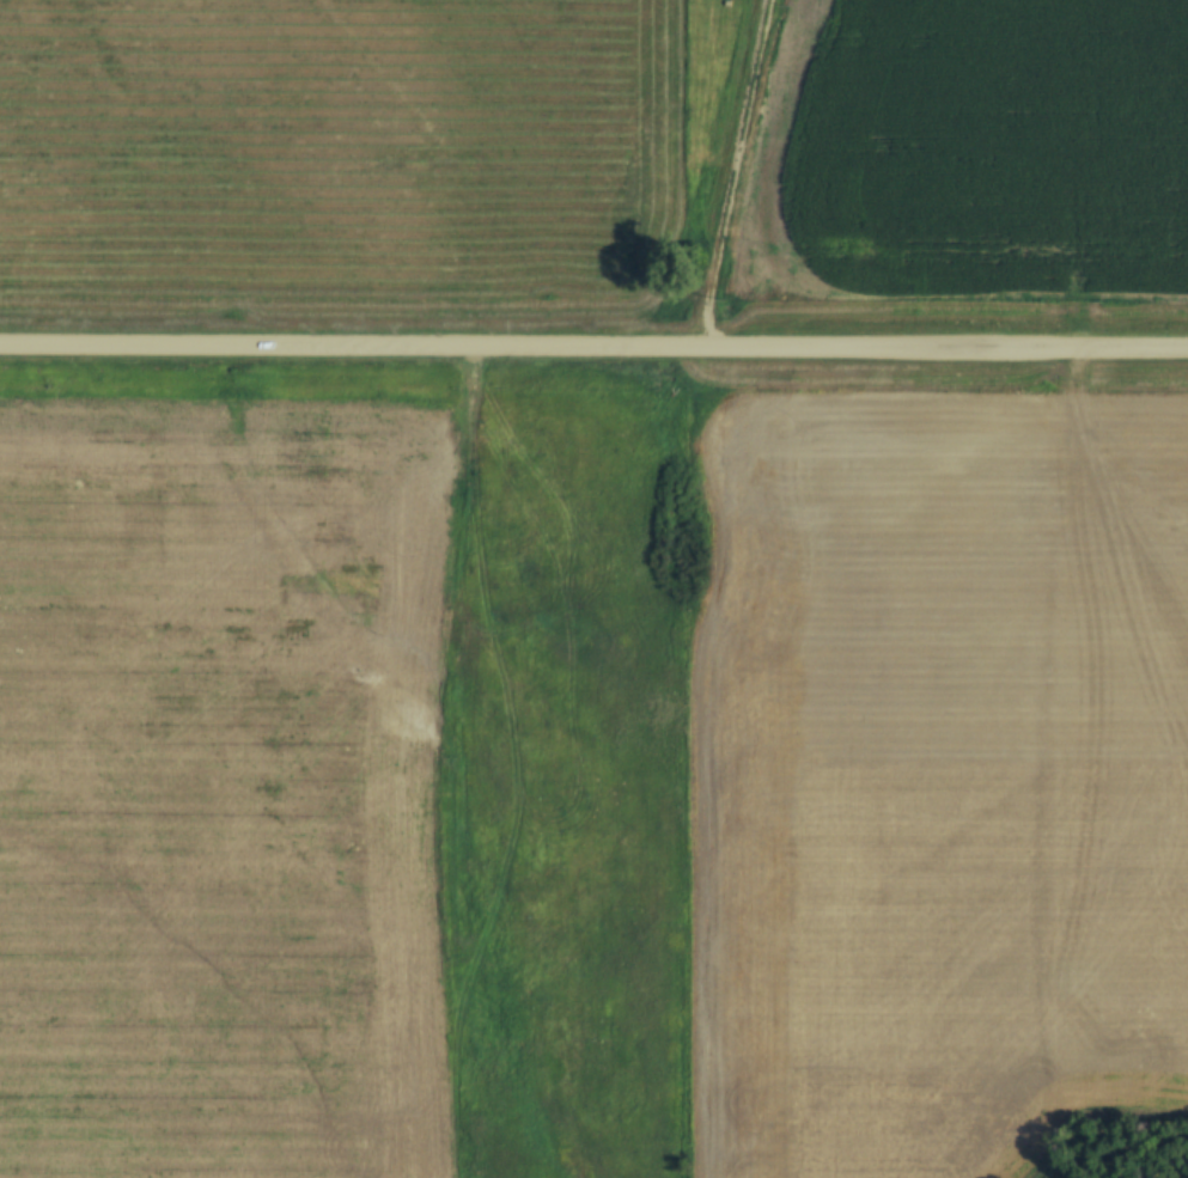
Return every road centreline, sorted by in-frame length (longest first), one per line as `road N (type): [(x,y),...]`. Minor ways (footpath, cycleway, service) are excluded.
road 1 (residential): [(0,342),(1187,346)]

